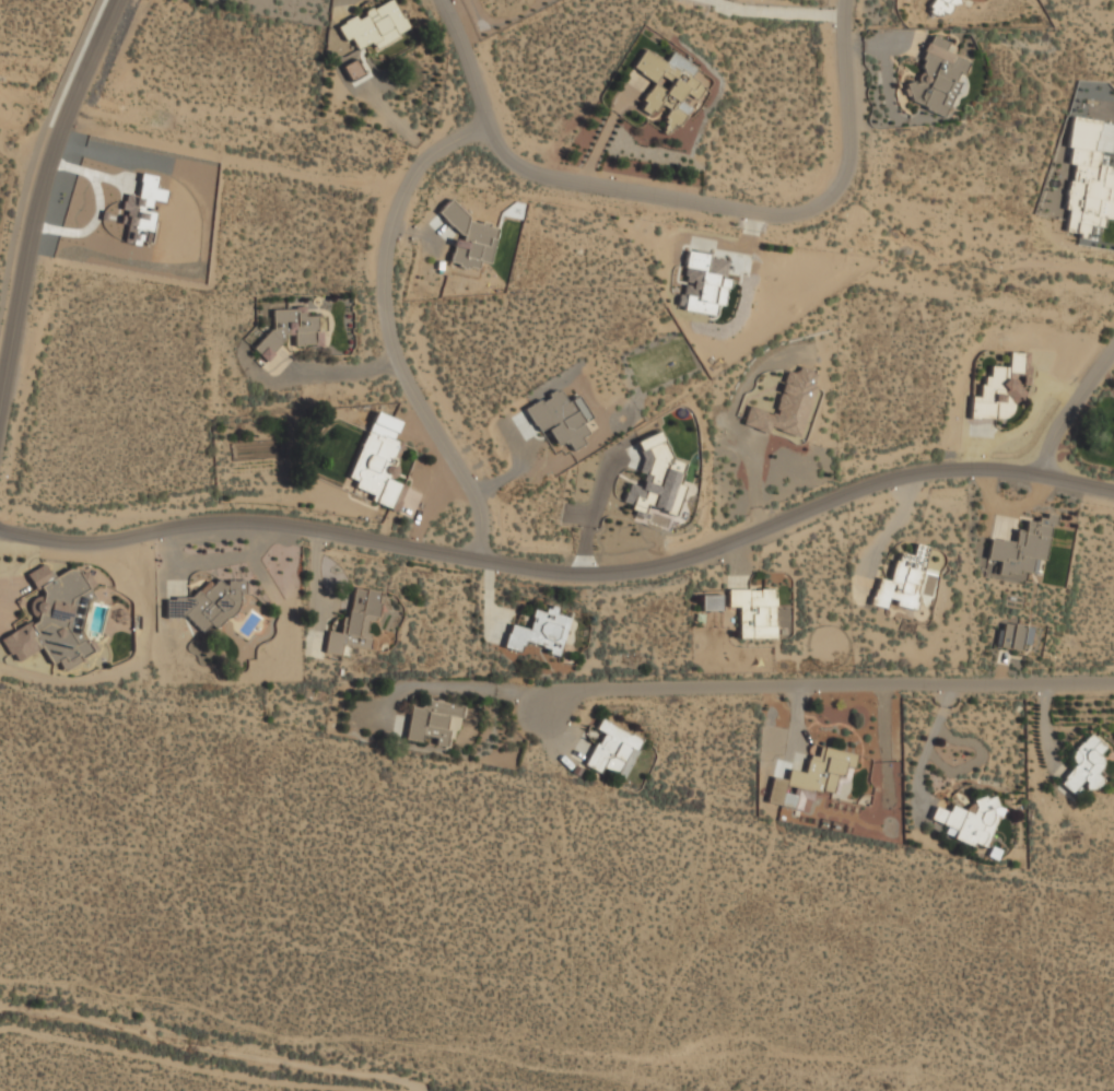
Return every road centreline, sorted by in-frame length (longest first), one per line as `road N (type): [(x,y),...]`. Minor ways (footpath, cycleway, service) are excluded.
road 1 (residential): [(0,523),(113,536),(213,515),(323,524),(563,570),(667,553),(935,465),(1017,462),(1113,484)]
road 2 (residential): [(443,0),(502,151),(533,167),(777,209),(807,203),(834,185),(848,142),(844,0)]
road 3 (residential): [(550,684),(1113,677)]
road 4 (residential): [(478,553),(476,495),(406,377),(385,317),(384,253),(401,189),(437,141),(489,113)]
road 5 (residential): [(0,396),(30,244),(65,127),(118,0)]
road 6 (residential): [(1040,468),(1041,439),(1113,339)]

